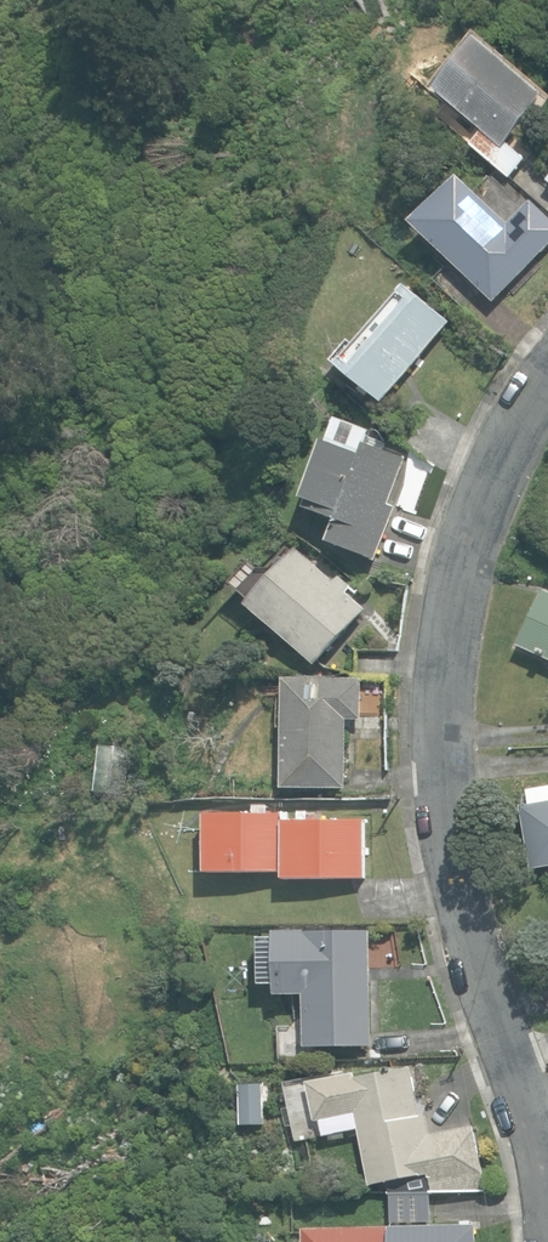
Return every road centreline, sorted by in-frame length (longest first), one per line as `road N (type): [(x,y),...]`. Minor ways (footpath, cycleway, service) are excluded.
road 1 (residential): [(547,377),(496,472),(471,541),(441,705),(442,802),(454,864),(546,1172),(547,1217)]

